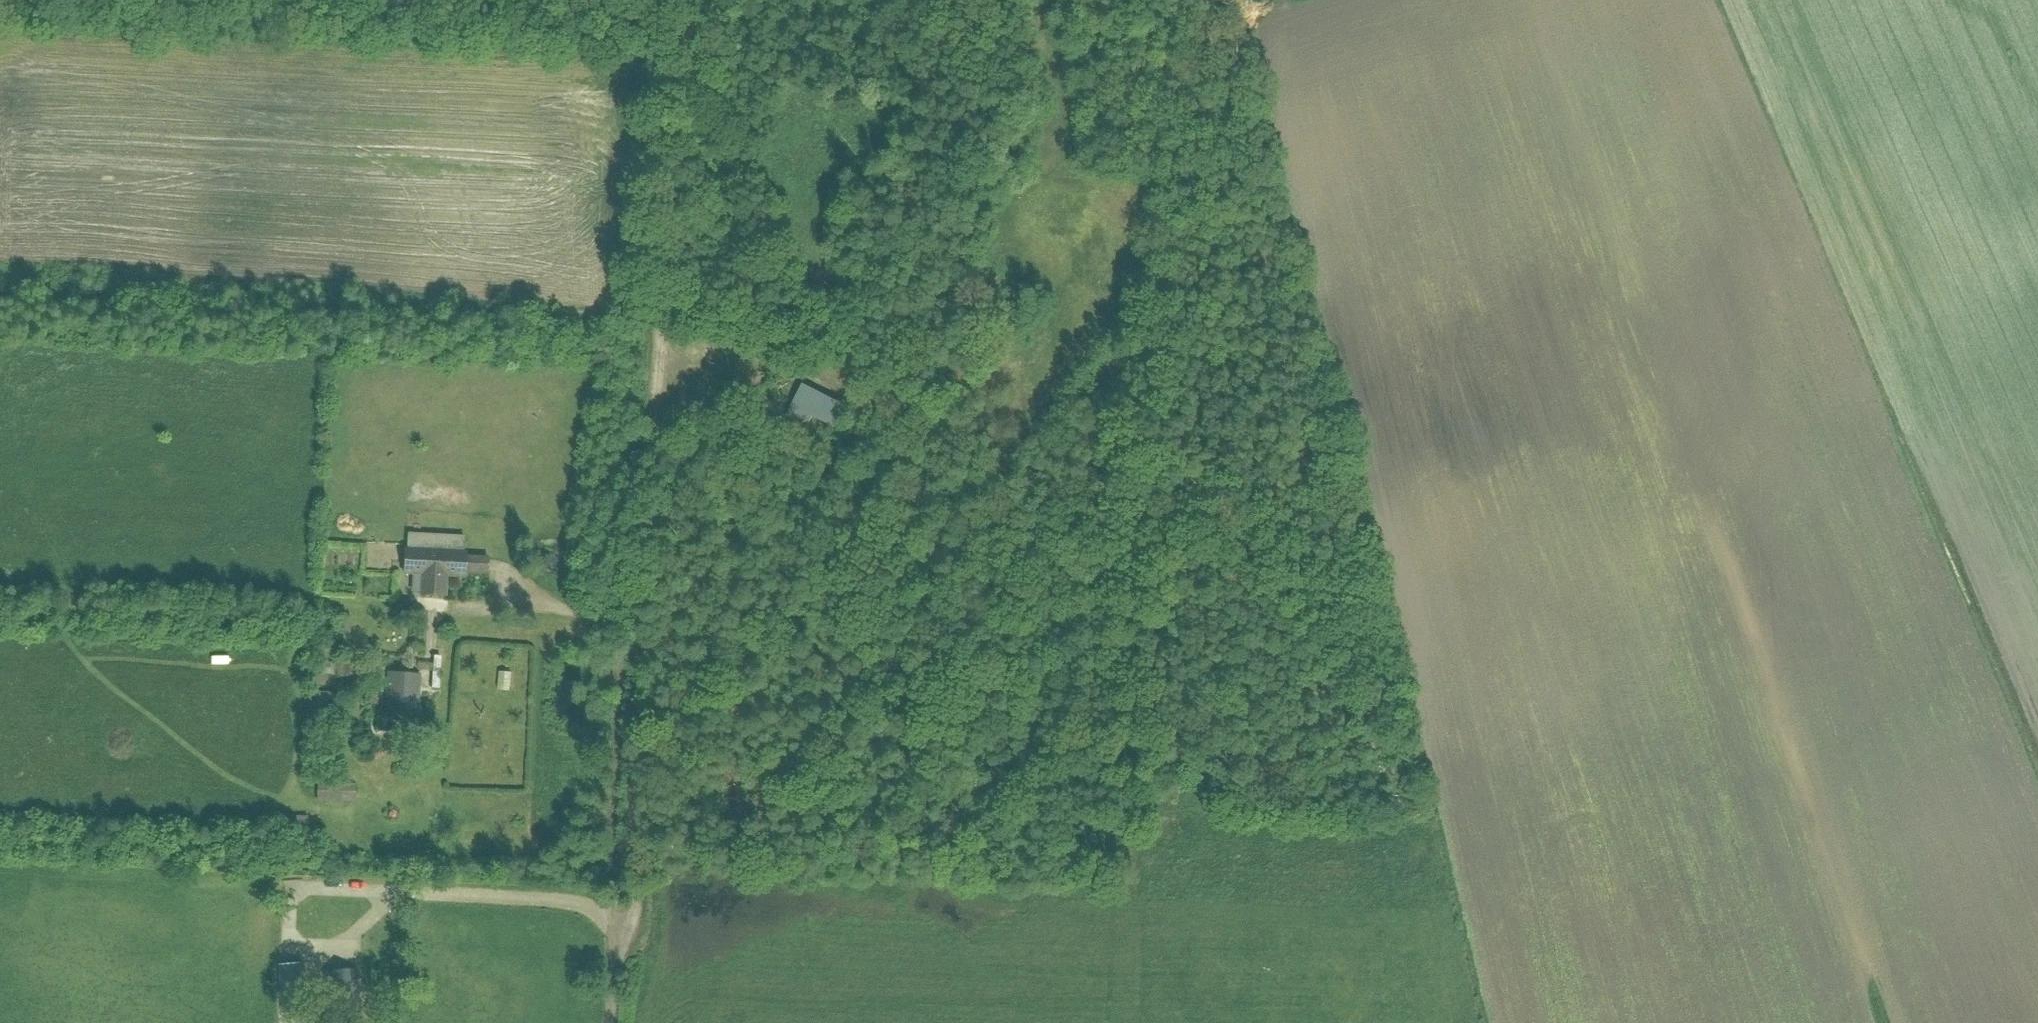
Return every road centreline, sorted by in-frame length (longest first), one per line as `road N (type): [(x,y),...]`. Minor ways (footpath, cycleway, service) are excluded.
road 1 (track): [(630,622),(636,489),(657,402),(673,0)]
road 2 (track): [(609,1022),(612,956),(634,933),(639,901),(621,793),(630,622)]
road 3 (track): [(660,365),(760,365),(801,377)]

